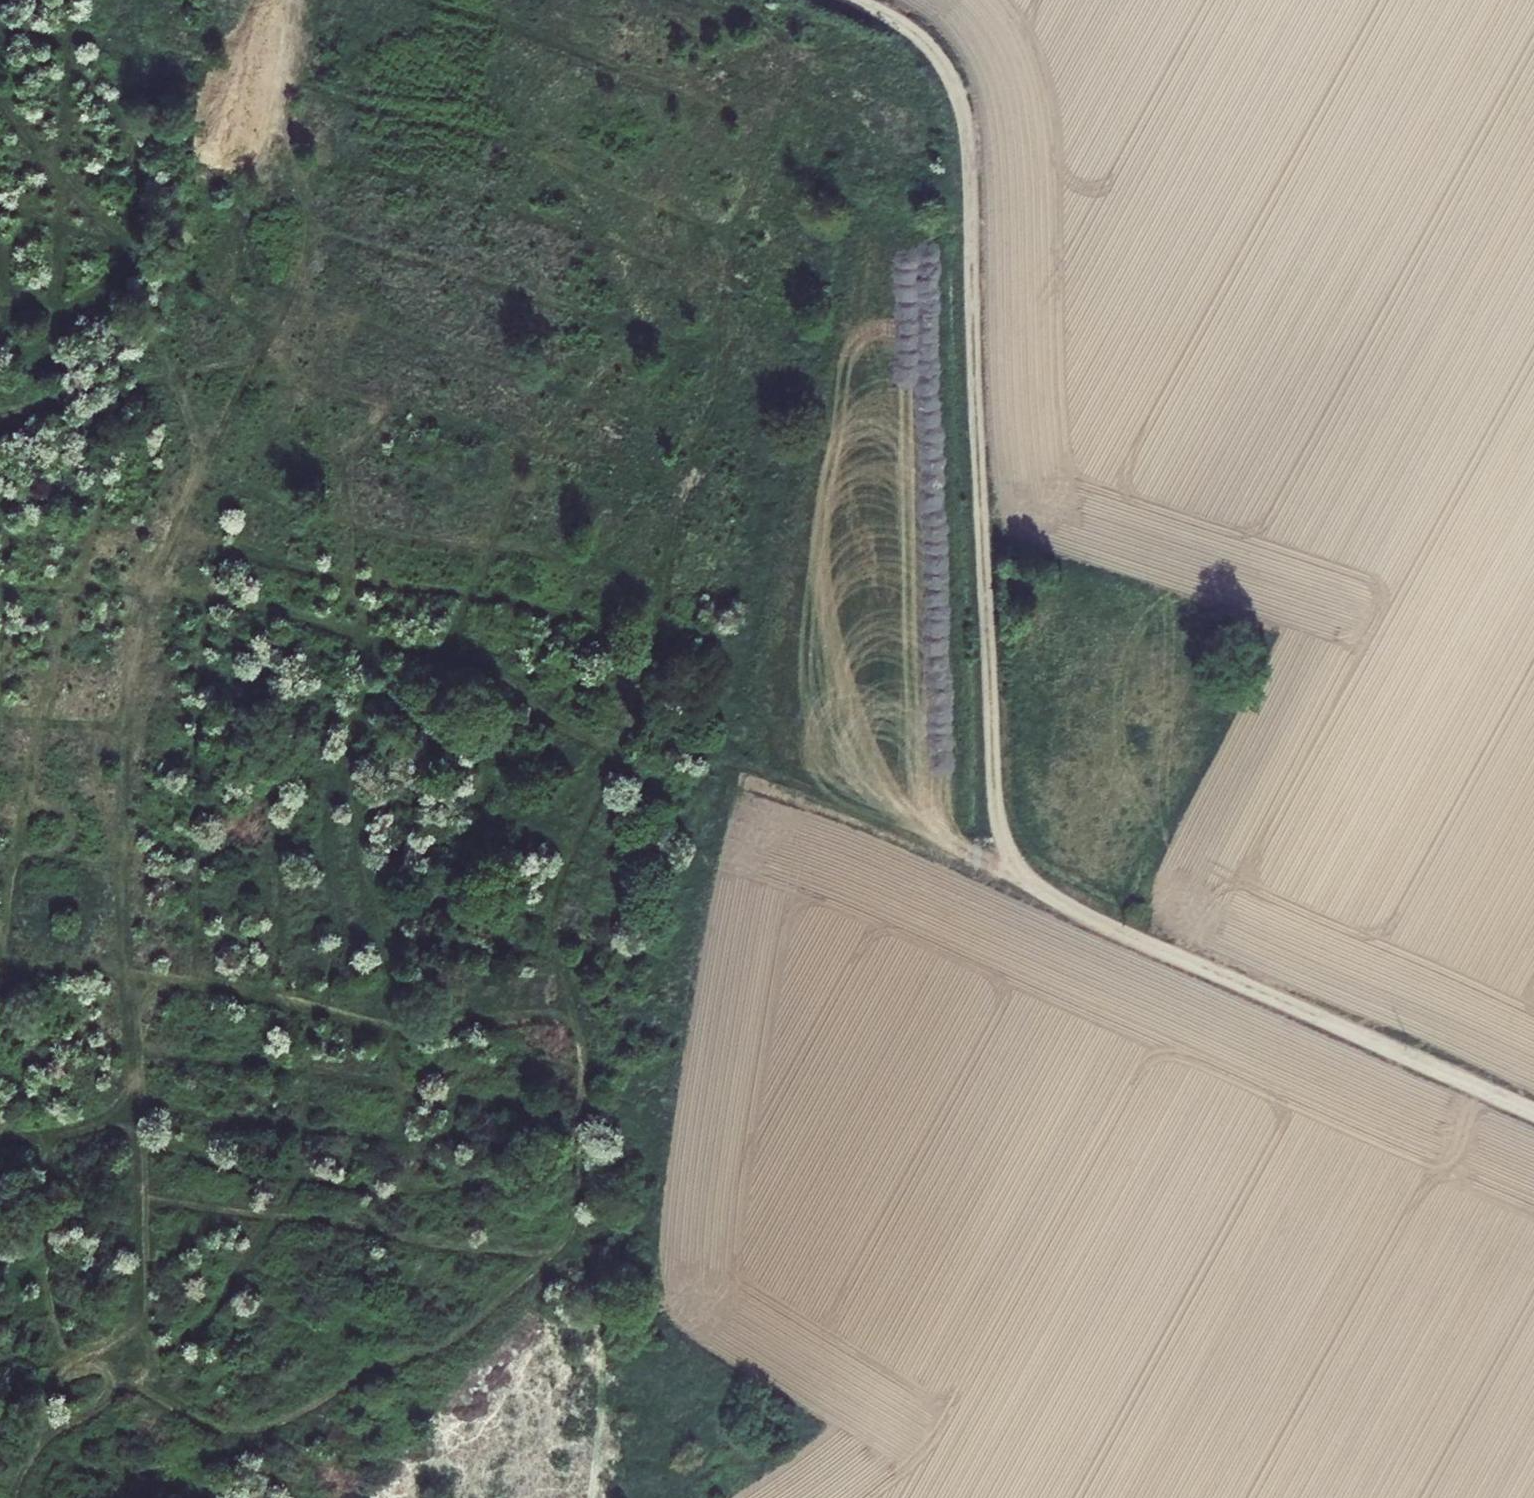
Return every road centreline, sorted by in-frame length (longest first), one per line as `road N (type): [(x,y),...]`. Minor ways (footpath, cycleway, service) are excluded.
road 1 (track): [(844,0),(893,18),(946,63),(964,162),(999,814),(1031,879),(1134,941)]
road 2 (unclassified): [(1134,941),(1533,1116)]

